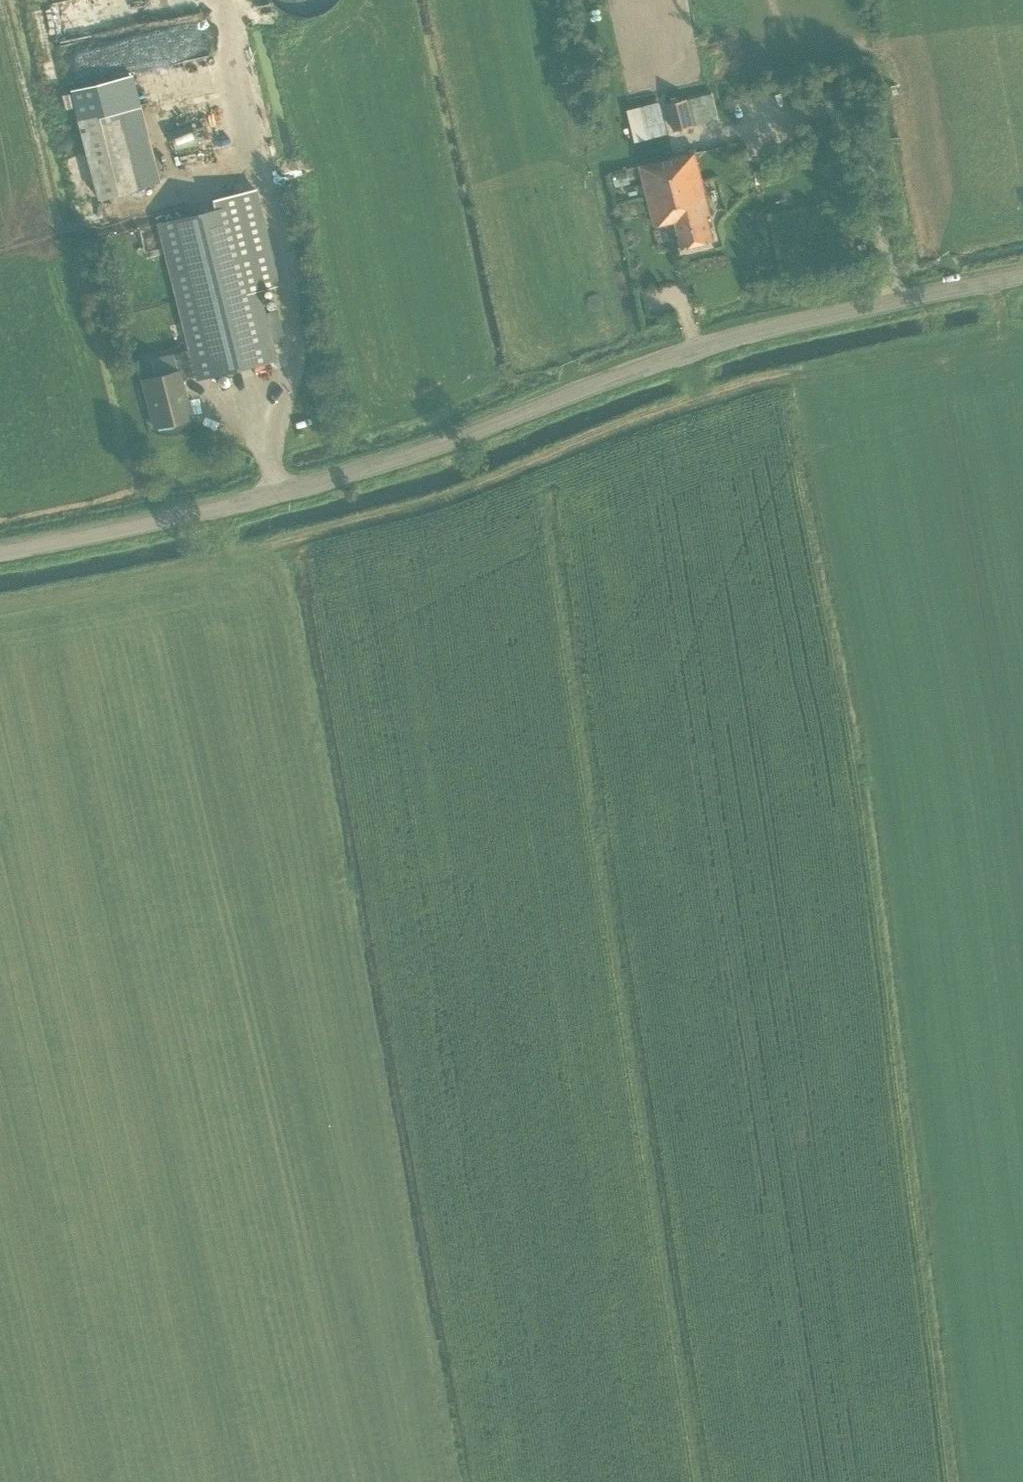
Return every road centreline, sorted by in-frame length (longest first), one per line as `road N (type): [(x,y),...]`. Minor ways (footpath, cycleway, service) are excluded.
road 1 (unclassified): [(0,556),(268,503),(424,457),(756,335),(1022,284)]

